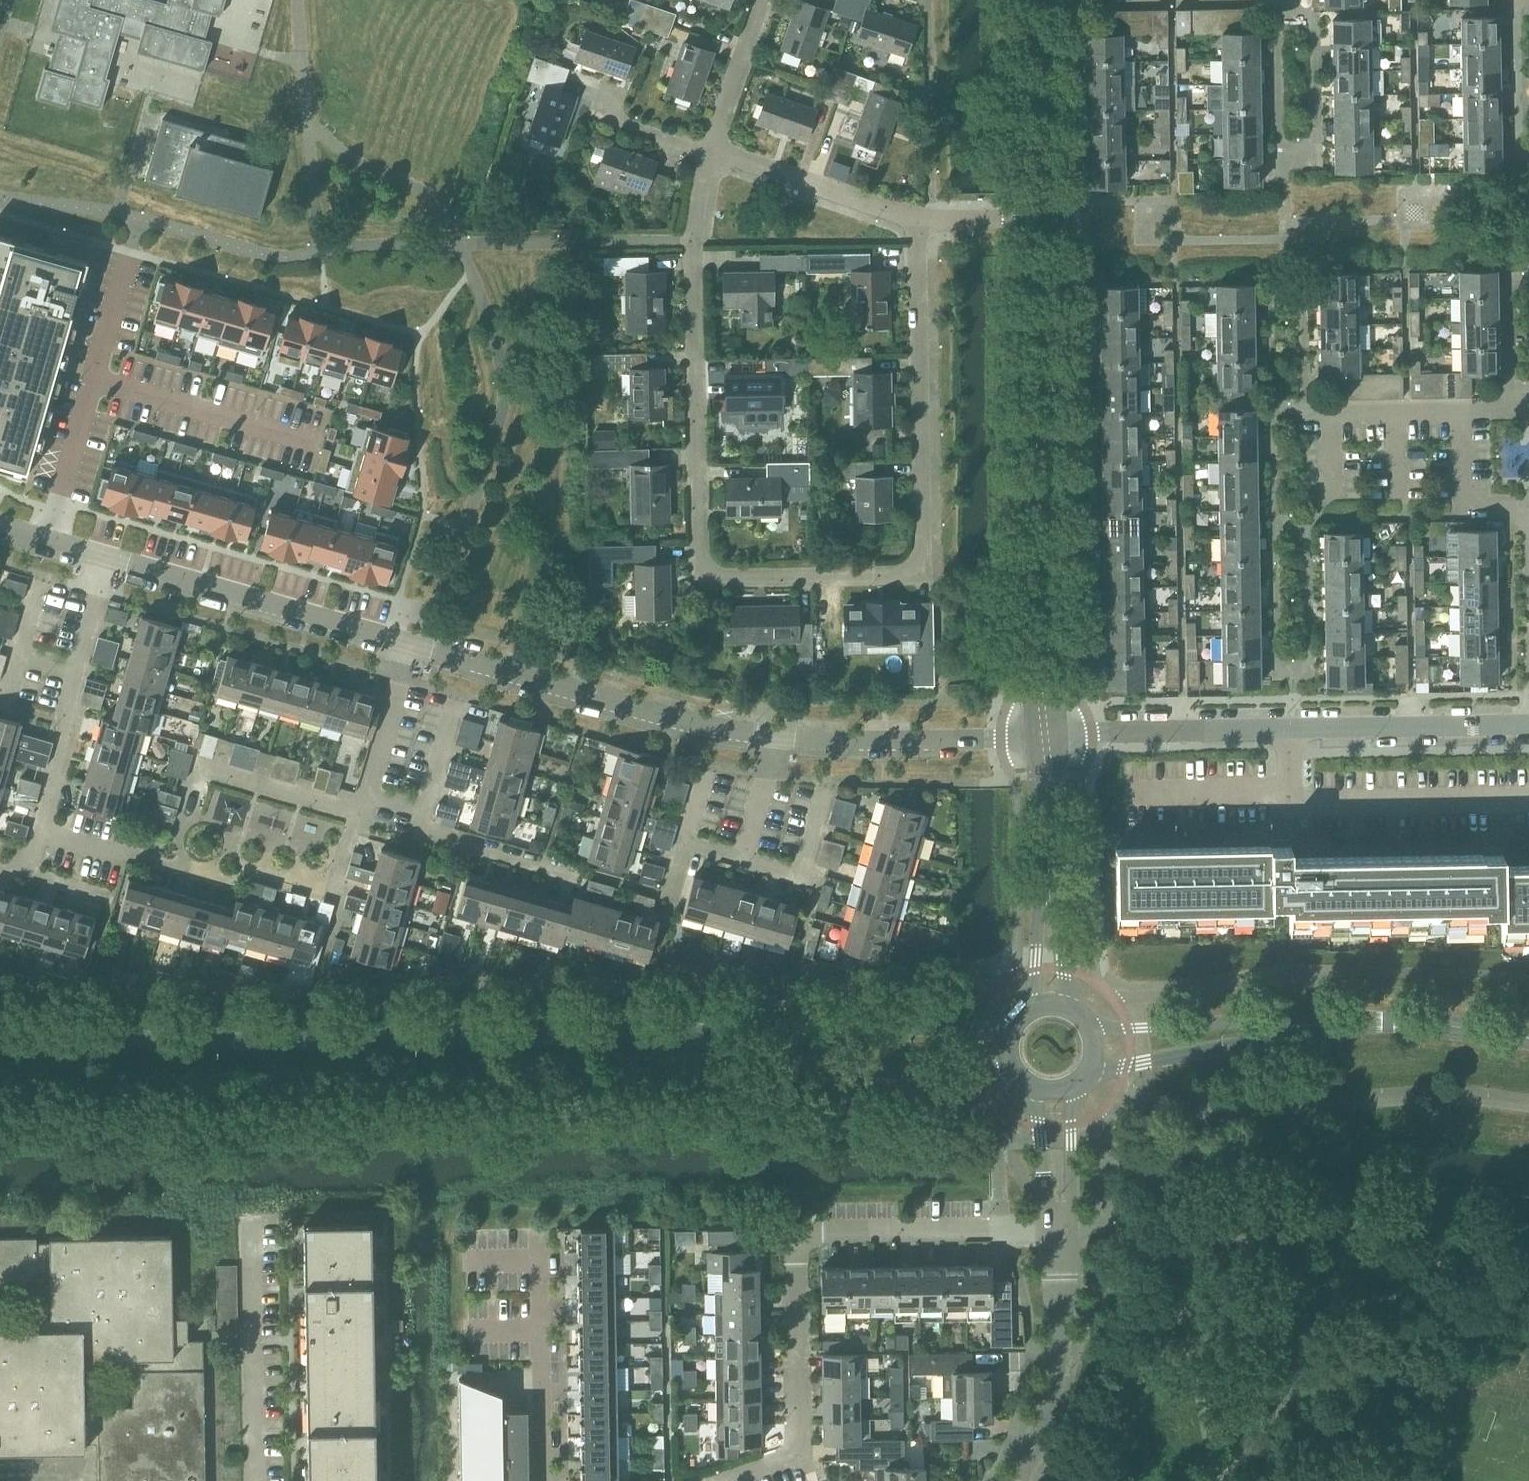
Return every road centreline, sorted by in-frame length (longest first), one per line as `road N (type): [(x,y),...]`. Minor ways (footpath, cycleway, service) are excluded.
road 1 (tertiary): [(1014,1027),(0,1037)]
road 2 (tertiary): [(0,1084),(619,1086),(1012,1066)]
road 3 (unclassified): [(710,149),(691,237),(698,553),(718,576),(908,571),(928,549),(917,217)]
road 4 (residential): [(717,1480),(799,1452),(795,1246),(806,1234),(1062,1228)]
road 5 (unclassified): [(1047,737),(1033,217)]
road 6 (residential): [(1047,737),(1528,726)]
road 7 (residential): [(777,738),(411,646)]
road 8 (residential): [(411,646),(106,560)]
road 9 (unclassified): [(777,738),(1047,737)]
road 10 (residential): [(1051,1005),(1047,737)]
road 11 (unclassified): [(255,1480),(250,1213)]
road 12 (unclassified): [(1018,1480),(1042,1431),(1056,1370),(1062,1228)]
road 13 (residential): [(544,1480),(538,1229)]
road 14 (tertiary): [(1089,1073),(1328,1023)]
road 15 (tertiary): [(1328,1023),(1092,1032)]
road 16 (residential): [(95,377),(314,439)]
road 17 (residential): [(186,836),(201,785),(219,773),(357,813)]
road 18 (unclassified): [(710,149),(917,217)]
road 19 (unclassified): [(1033,217),(1029,0)]
road 20 (tertiary): [(1528,1039),(1328,1023)]
road 21 (residential): [(1528,512),(1461,512),(1460,405)]
road 22 (residential): [(575,873),(428,832),(425,813)]
road 23 (residential): [(51,541),(95,377)]
road 24 (residential): [(76,672),(41,836)]
road 25 (unclassified): [(762,0),(710,149)]
road 26 (residential): [(366,795),(411,646)]
road 27 (residential): [(1307,407),(1460,405)]
road 28 (residential): [(746,858),(803,875),(826,788)]
road 29 (unclassified): [(1036,1089),(1047,1196),(1062,1228)]
road 30 (unclassified): [(613,85),(604,115),(710,149)]
road 31 (unclassified): [(1062,1228),(1072,1201),(1072,1088)]
road 32 (residential): [(95,377),(131,252)]
road 33 (residential): [(746,858),(777,738)]

